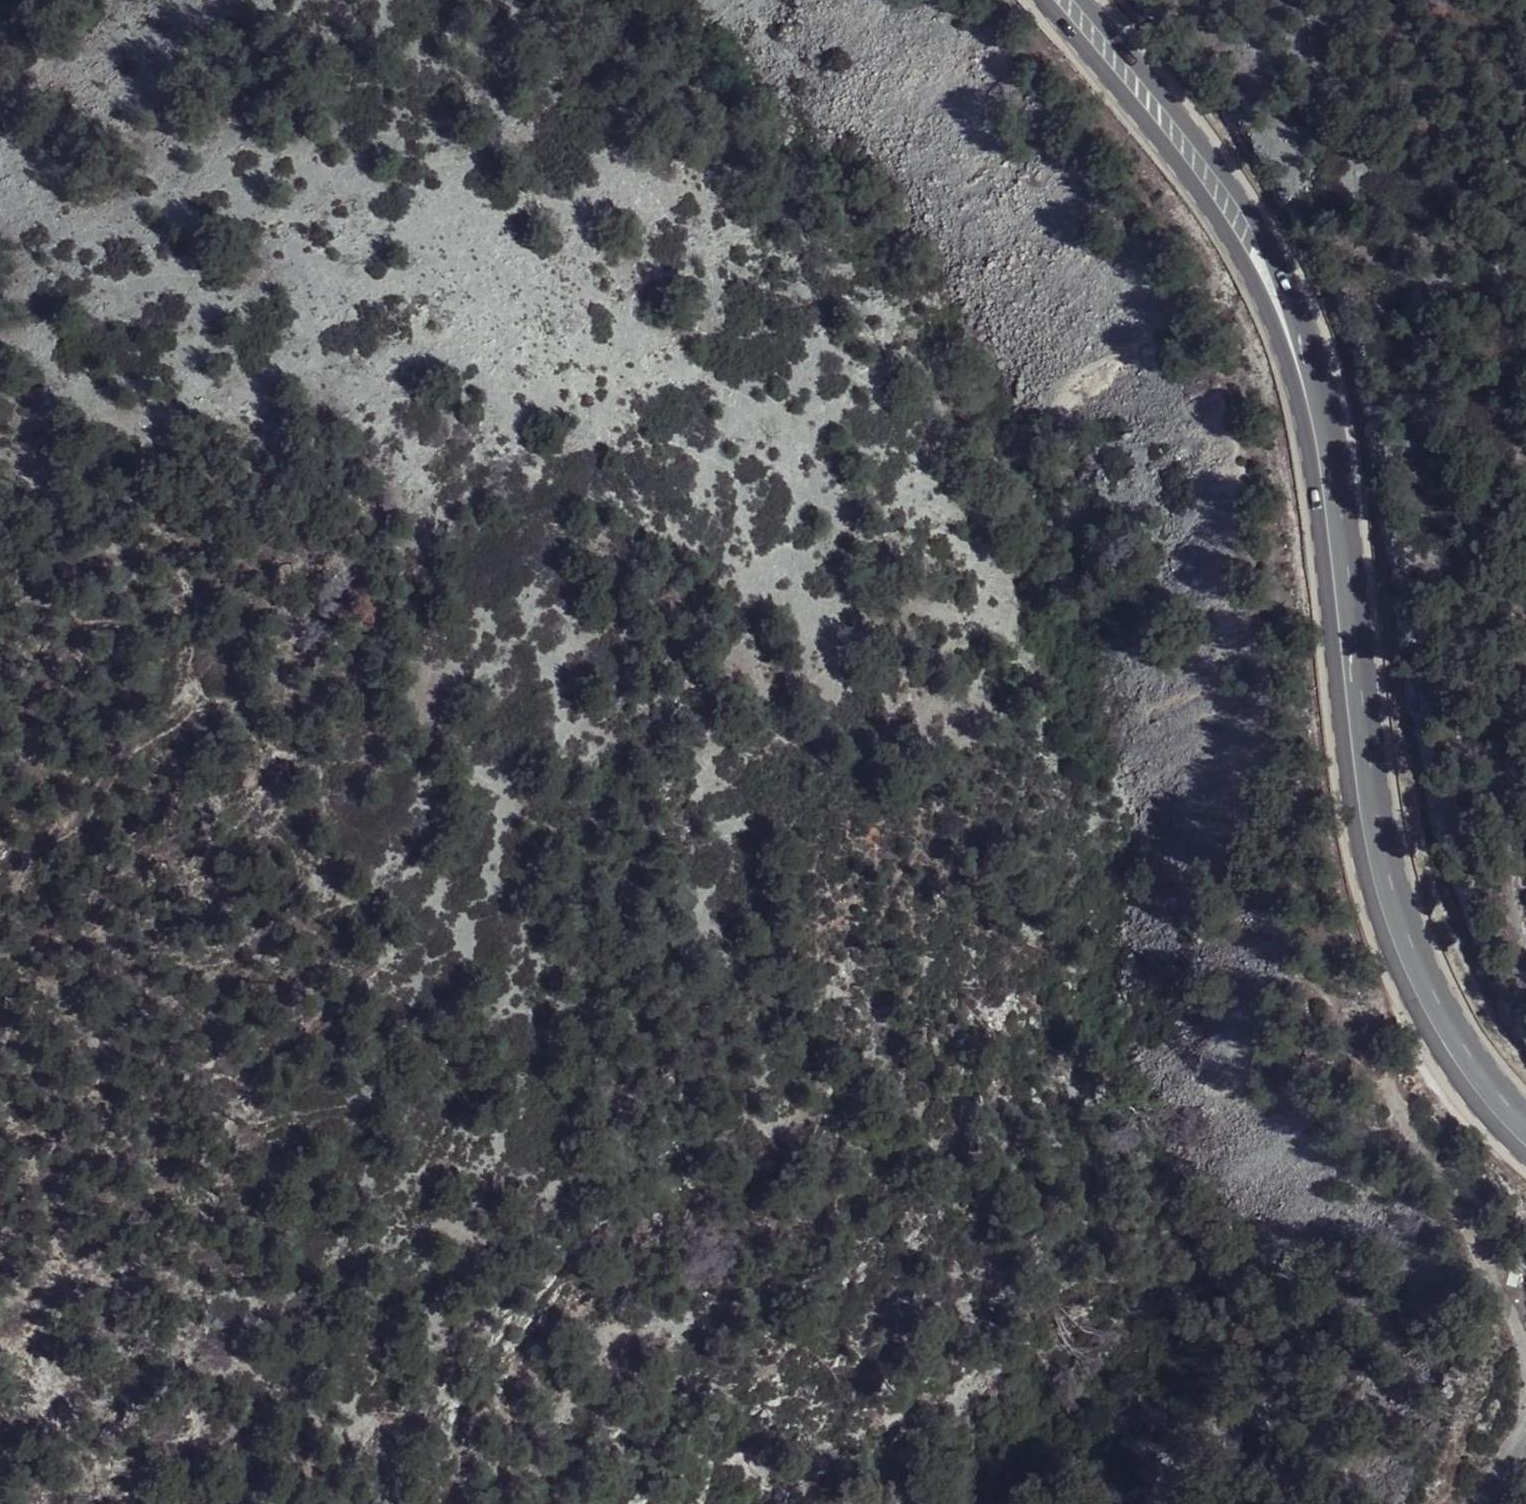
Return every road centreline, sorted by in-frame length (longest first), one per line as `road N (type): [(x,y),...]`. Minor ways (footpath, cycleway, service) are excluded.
road 1 (secondary): [(1525,1125),(1414,977),(1365,785),(1324,448)]
road 2 (secondary): [(1040,0),(1210,211),(1279,336),(1324,448)]
road 3 (secondary): [(1324,448),(1278,265),(1222,167),(1087,0)]

